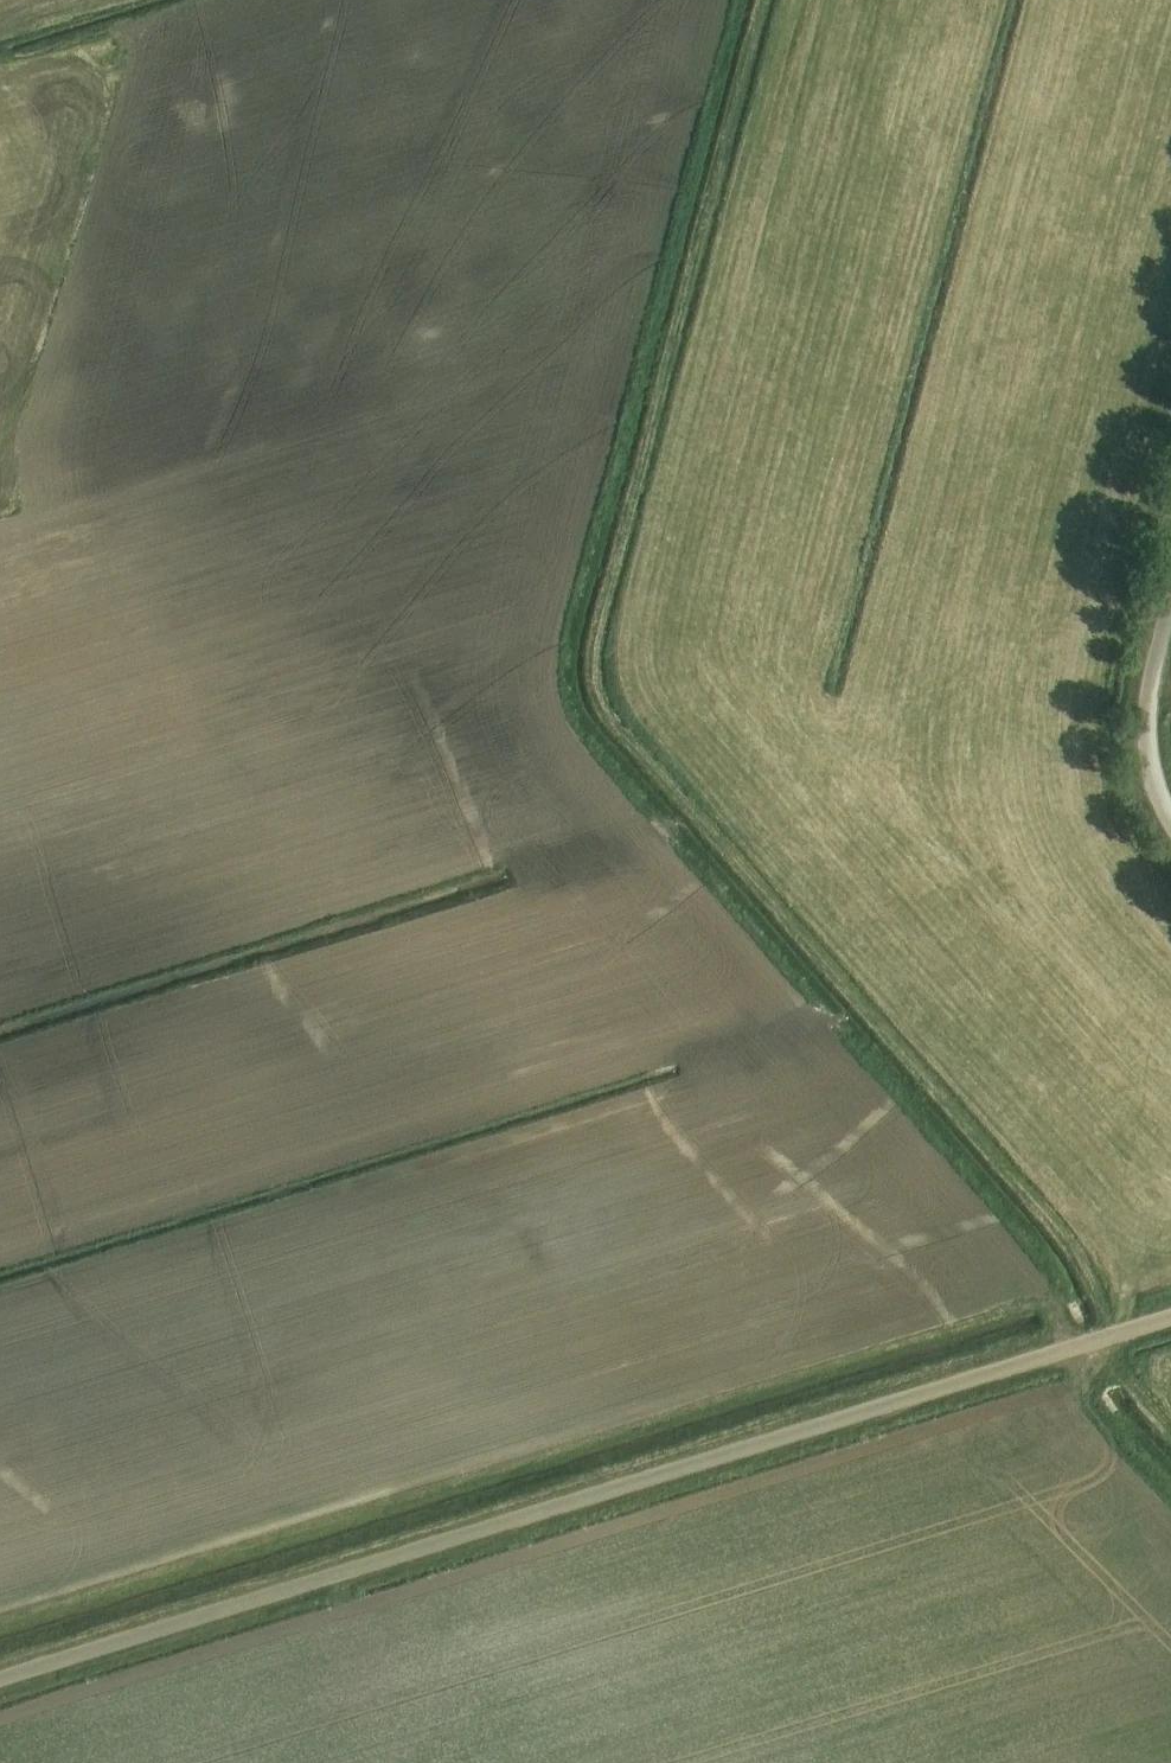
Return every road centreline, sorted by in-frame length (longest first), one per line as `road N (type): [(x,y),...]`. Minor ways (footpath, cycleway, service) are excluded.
road 1 (unclassified): [(0,1678),(1170,1320)]
road 2 (unclassified): [(1170,817),(1146,753),(1150,684),(1170,603)]

